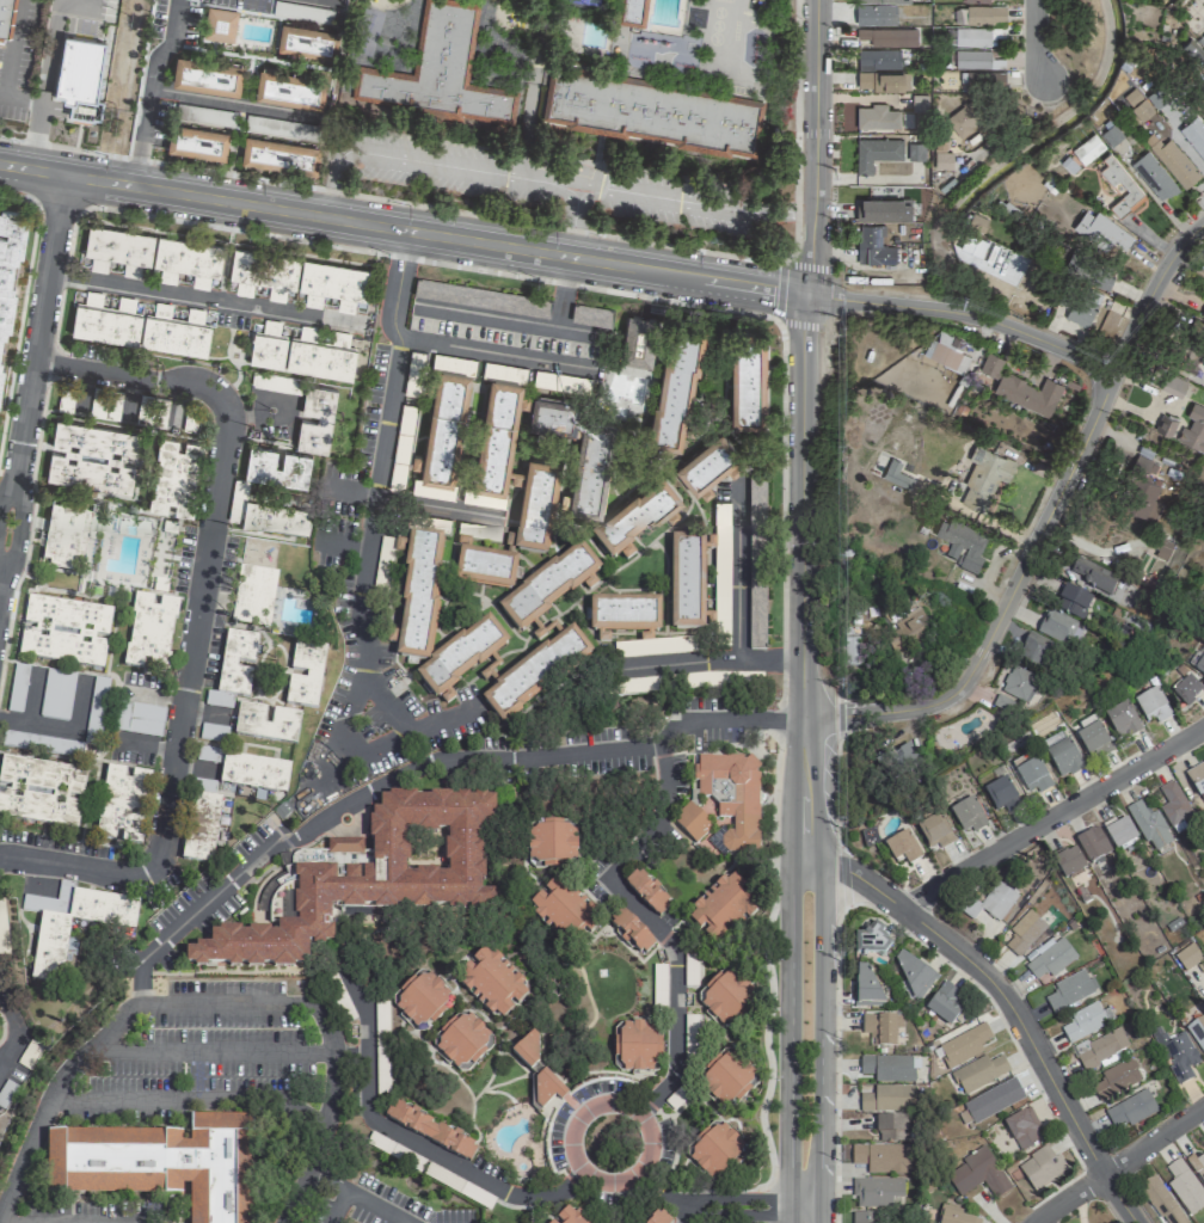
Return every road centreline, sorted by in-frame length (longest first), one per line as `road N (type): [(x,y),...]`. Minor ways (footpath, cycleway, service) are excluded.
road 1 (tertiary): [(0,164),(805,294)]
road 2 (tertiary): [(805,859),(805,294)]
road 3 (residential): [(803,718),(895,712),(945,697),(960,682),(1114,370)]
road 4 (residential): [(1134,1222),(1009,1008),(977,969),(846,871),(805,859)]
road 5 (residential): [(142,872),(159,853),(222,394)]
road 6 (residential): [(0,566),(62,173)]
road 7 (tertiary): [(817,1222),(821,890),(805,859)]
road 8 (tertiary): [(805,859),(791,889),(788,1222)]
road 9 (residential): [(897,905),(1203,725)]
road 10 (tertiary): [(805,294),(975,315),(1114,370)]
road 11 (tertiary): [(805,294),(814,0)]
road 12 (residential): [(1030,1222),(1203,1102)]
road 13 (residential): [(31,362),(222,394)]
road 14 (tertiary): [(1114,370),(1161,271),(1203,222)]
road 15 (residential): [(0,859),(142,872)]

